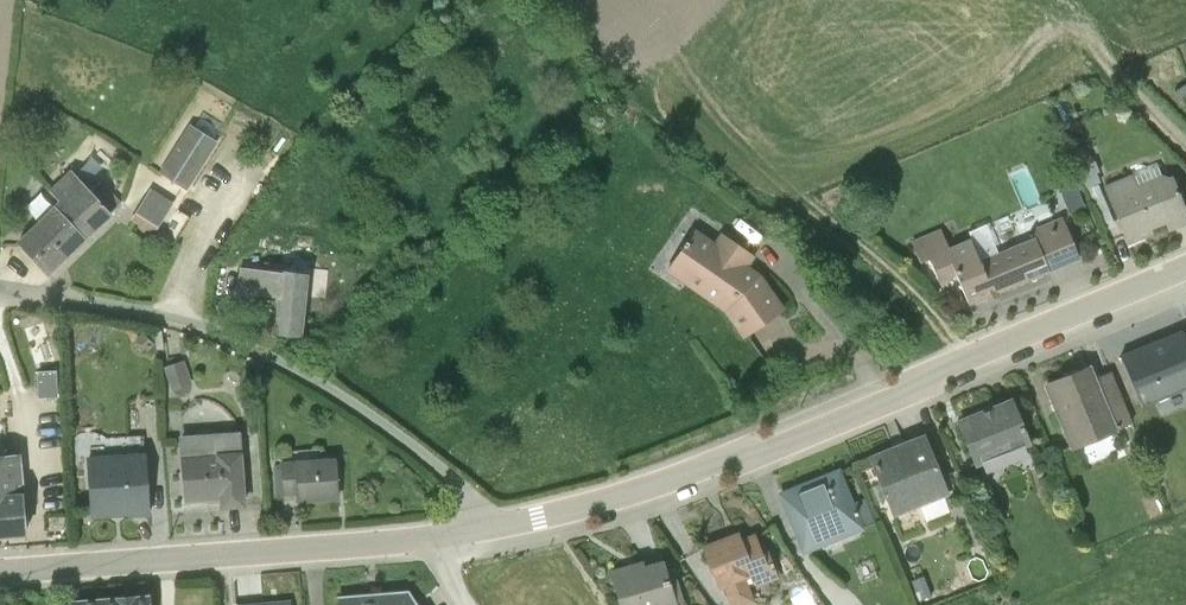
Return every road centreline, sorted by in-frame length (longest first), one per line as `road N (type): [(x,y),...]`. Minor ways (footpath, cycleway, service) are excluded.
road 1 (tertiary): [(1185,269),(658,487),(493,527)]
road 2 (unclassified): [(493,527),(431,459),(286,365),(205,330),(0,287)]
road 3 (tertiary): [(429,539),(0,571)]
road 4 (track): [(960,366),(894,280),(805,204)]

